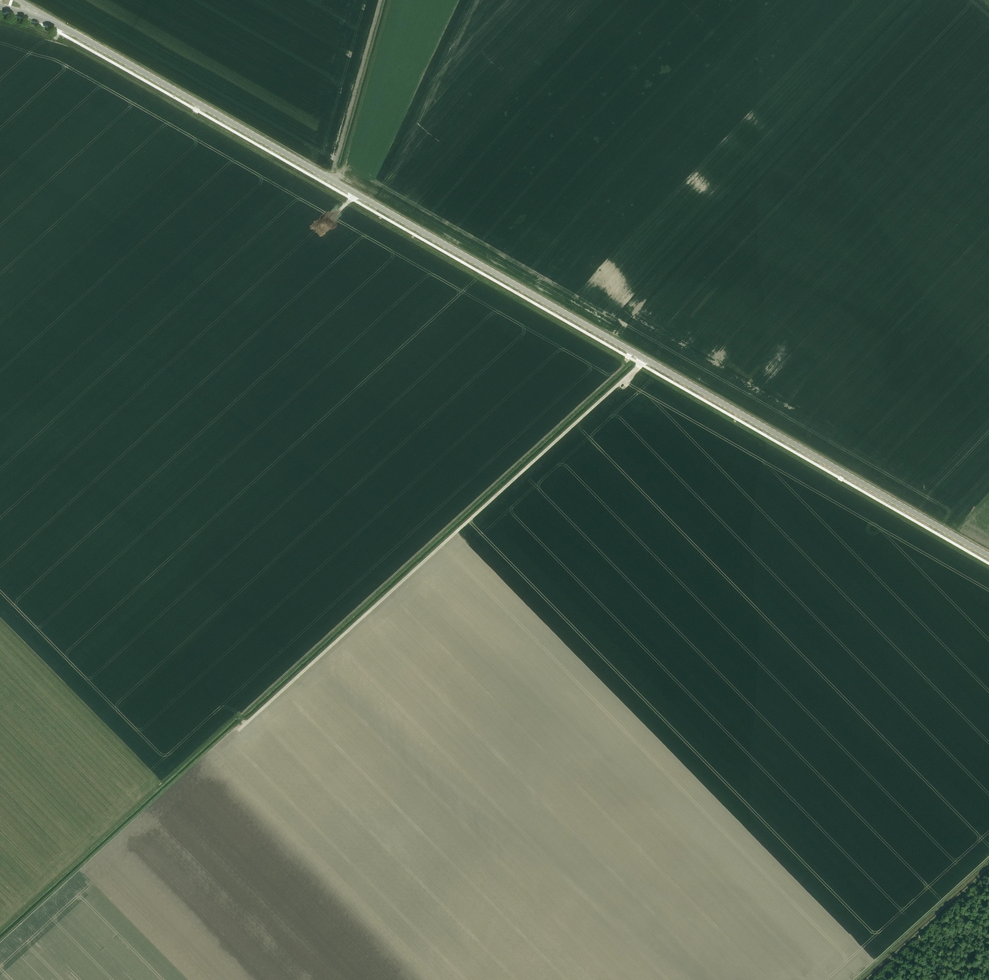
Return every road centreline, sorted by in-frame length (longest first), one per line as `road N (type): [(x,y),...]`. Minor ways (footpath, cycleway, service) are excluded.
road 1 (secondary): [(988,555),(39,18)]

